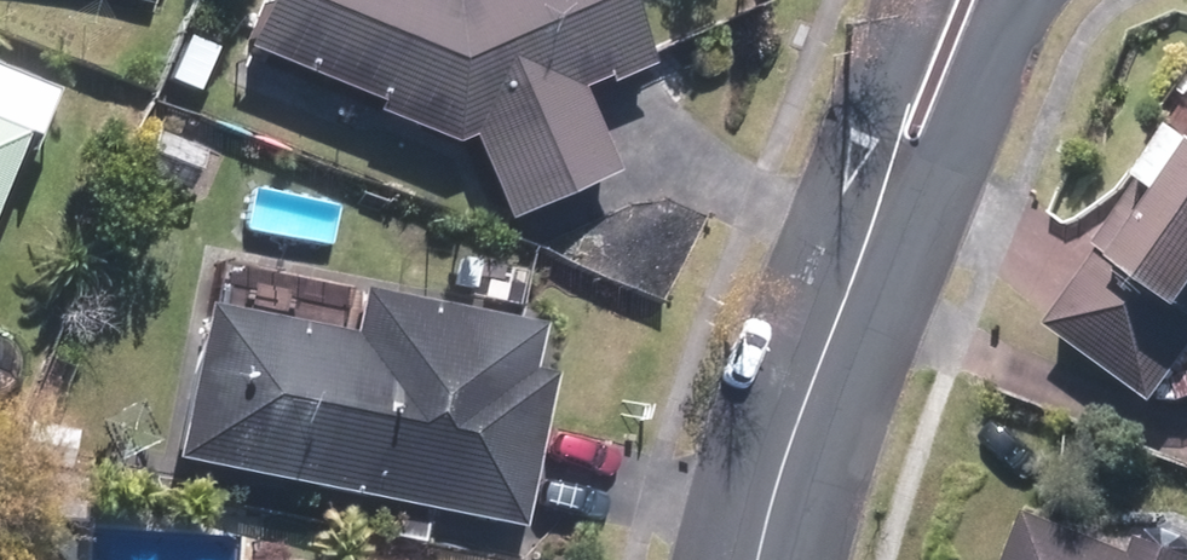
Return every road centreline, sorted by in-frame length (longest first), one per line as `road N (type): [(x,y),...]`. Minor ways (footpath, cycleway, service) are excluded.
road 1 (residential): [(862,256),(805,396),(759,559)]
road 2 (residential): [(1023,0),(956,146),(862,256)]
road 3 (residential): [(862,256),(881,119),(913,0)]

